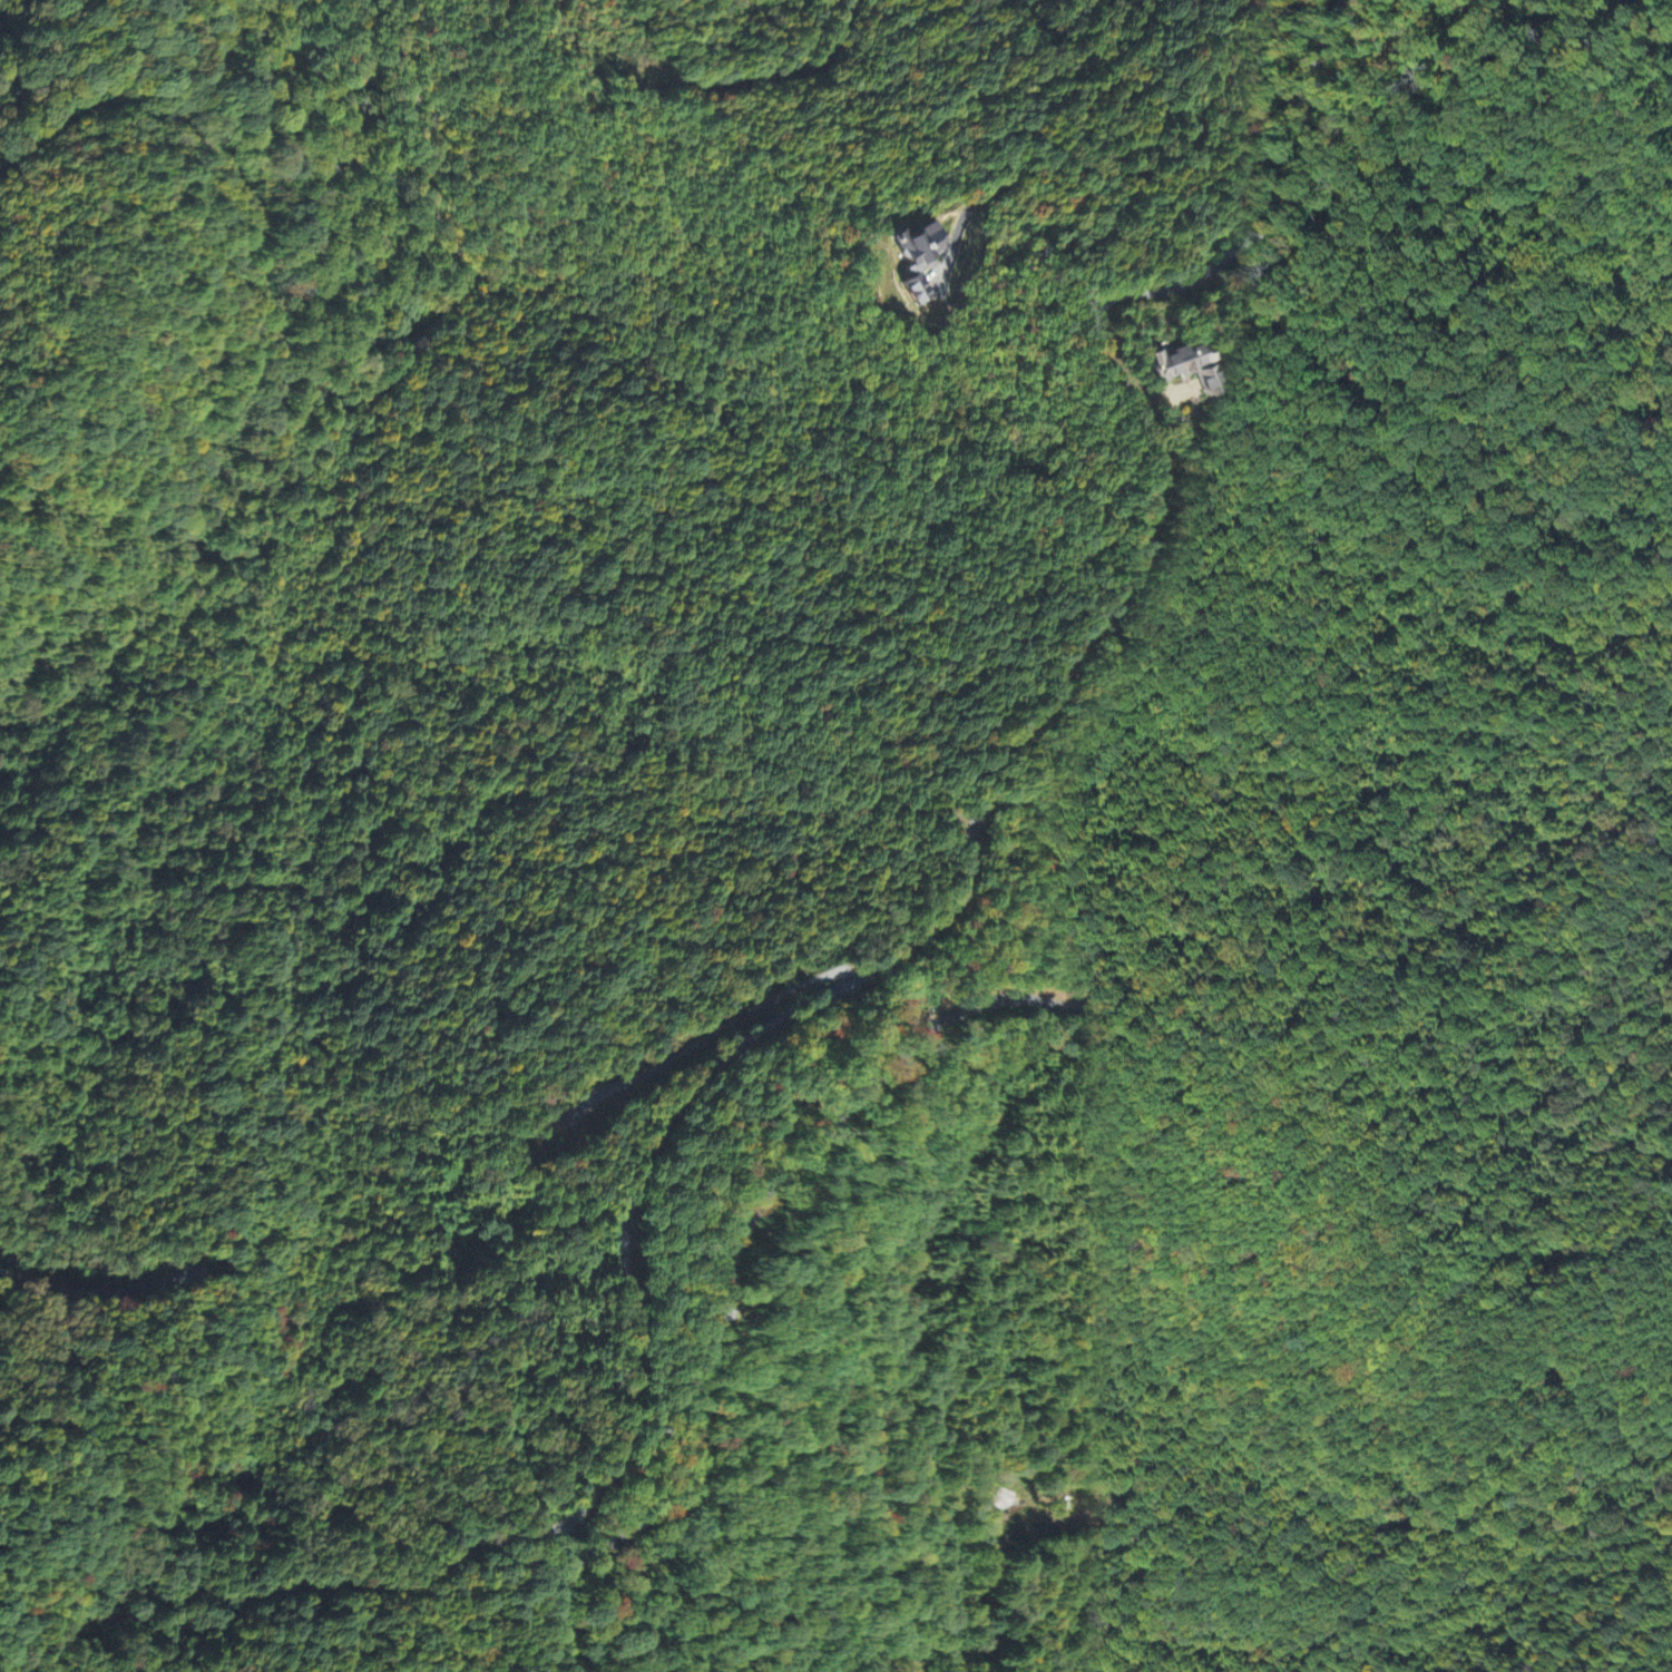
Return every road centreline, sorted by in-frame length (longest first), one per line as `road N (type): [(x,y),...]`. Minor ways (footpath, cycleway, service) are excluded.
road 1 (residential): [(297,0),(319,61),(368,139),(385,195),(418,245),(398,336),(366,393),(323,393),(281,358),(222,167),(203,141),(140,102),(114,94),(76,104),(0,165)]
road 2 (residential): [(962,859),(949,902),(894,959),(712,1064),(644,1146),(626,1211),(628,1412),(605,1477),(558,1533)]
road 3 (residential): [(0,1423),(37,1420),(84,1438),(98,1497),(102,1606),(162,1640),(213,1632),(273,1592),(404,1588),(485,1542),(558,1533)]
road 4 (residential): [(390,0),(410,95),(433,135),(423,188),(452,243),(461,283),(439,307),(404,311)]
road 5 (residential): [(558,1533),(554,1671)]

